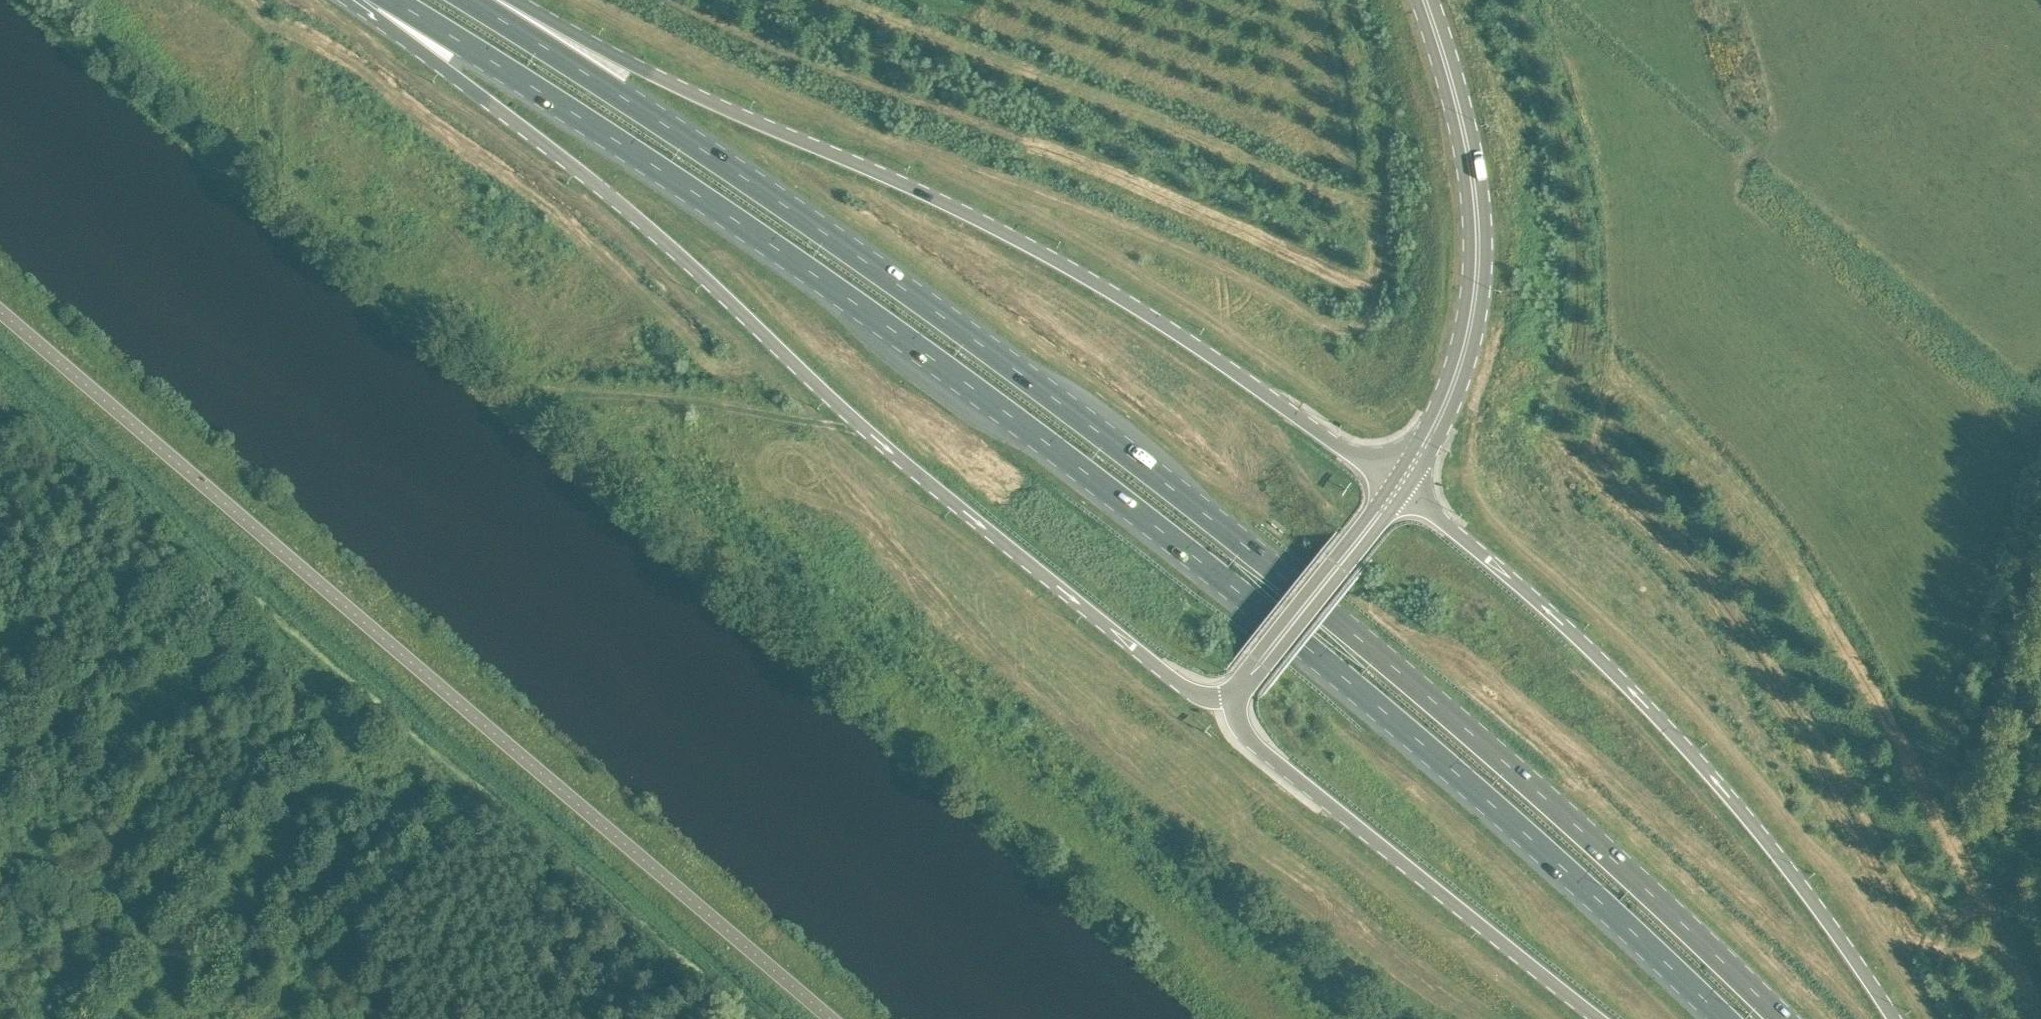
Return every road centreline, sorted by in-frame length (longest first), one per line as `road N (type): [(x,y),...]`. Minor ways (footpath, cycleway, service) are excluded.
road 1 (trunk): [(390,0),(772,246),(1063,458),(1320,657),(1724,1018)]
road 2 (trunk): [(1780,1018),(1469,730),(1054,398),(800,213),(476,0)]
road 3 (trunk): [(378,0),(516,125),(677,253),(884,446),(1180,681),(1234,694)]
road 4 (trunk): [(1398,487),(1189,335),(1006,232),(486,0)]
road 5 (trunk): [(1894,1018),(1778,850),(1662,718),(1514,576),(1398,487)]
road 6 (tertiary): [(1398,487),(1452,390),(1479,263),(1471,164),(1426,0)]
road 7 (trunk): [(1234,694),(1246,733),(1599,1018)]
road 8 (tertiary): [(1234,694),(1398,487)]

